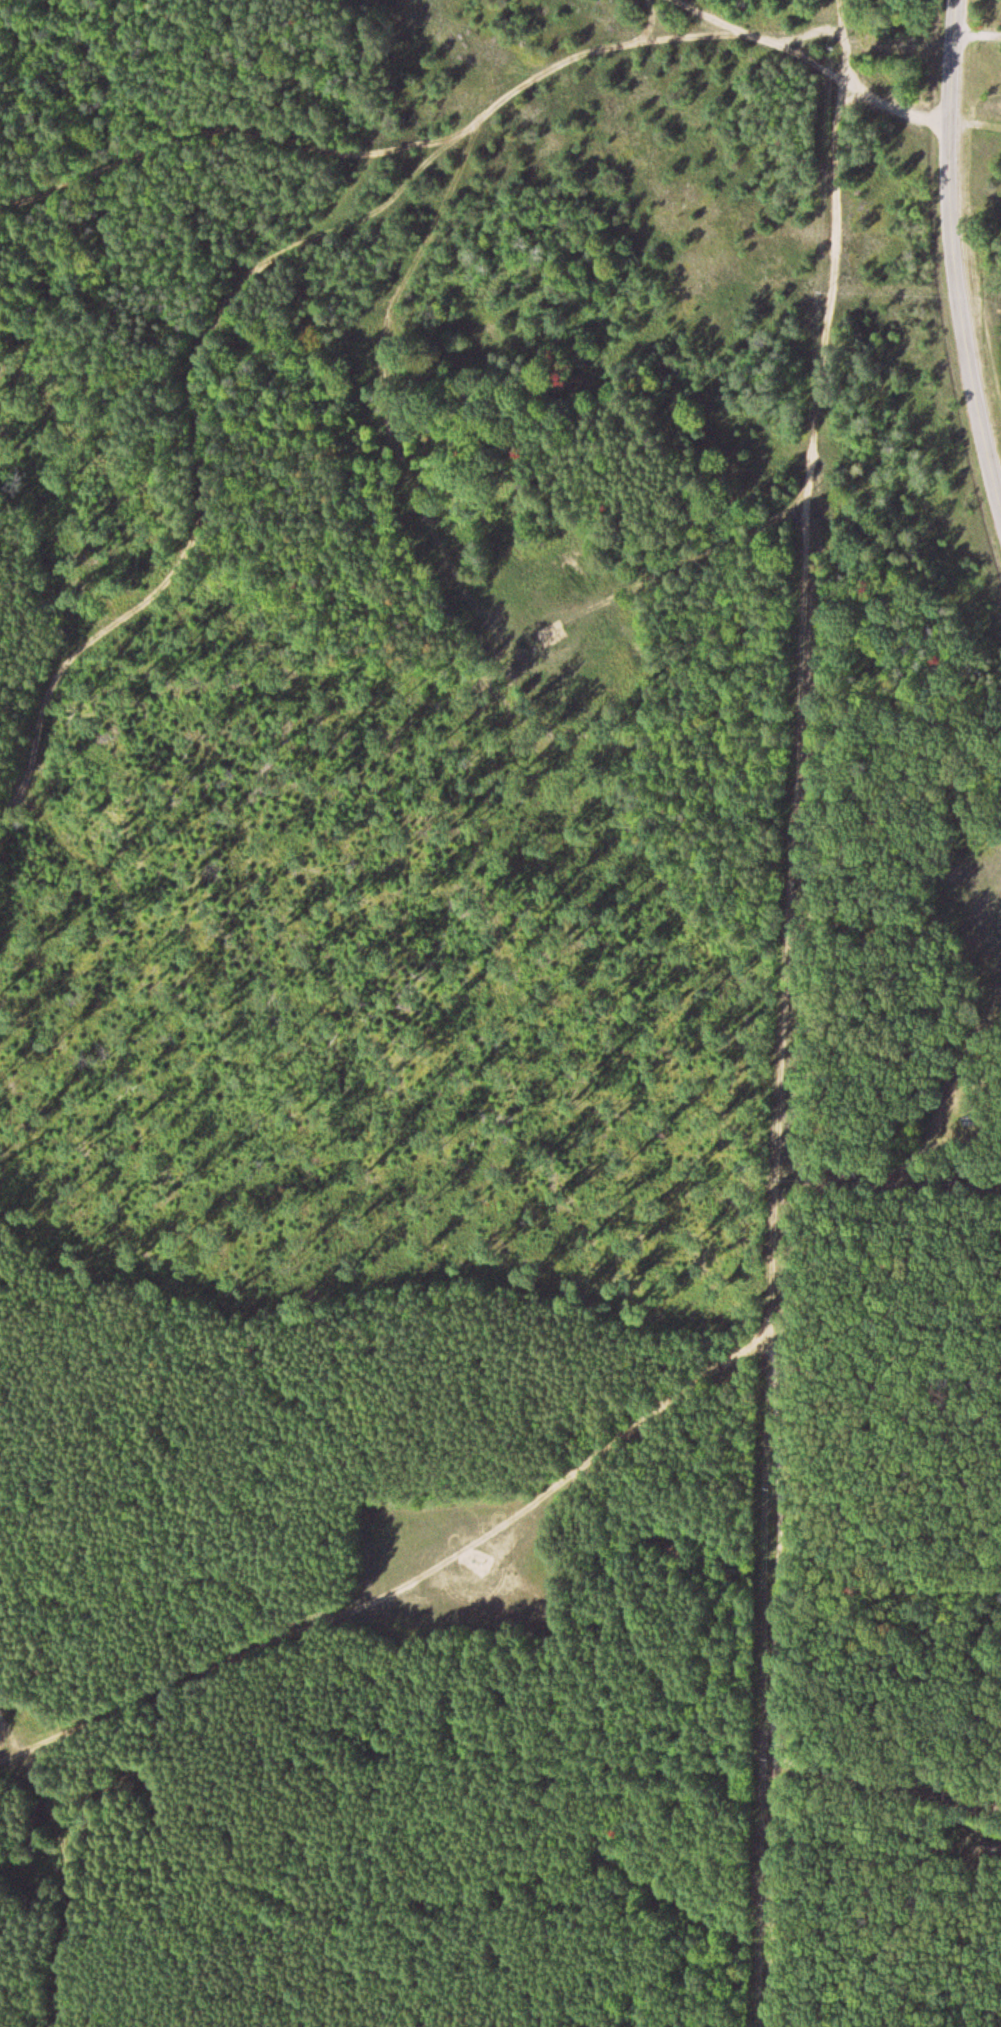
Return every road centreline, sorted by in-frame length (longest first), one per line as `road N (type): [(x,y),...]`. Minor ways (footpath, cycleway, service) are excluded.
road 1 (tertiary): [(1000,498),(957,238),(960,0)]

